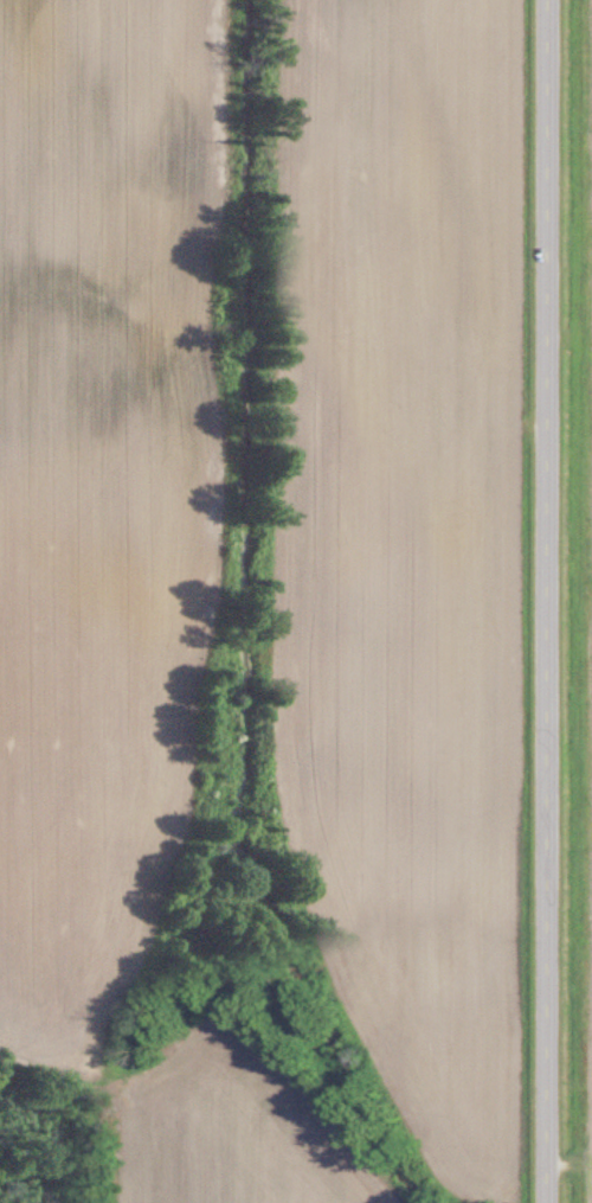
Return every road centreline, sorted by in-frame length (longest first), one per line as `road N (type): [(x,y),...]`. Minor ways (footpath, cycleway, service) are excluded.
road 1 (tertiary): [(551,1202),(554,0)]

